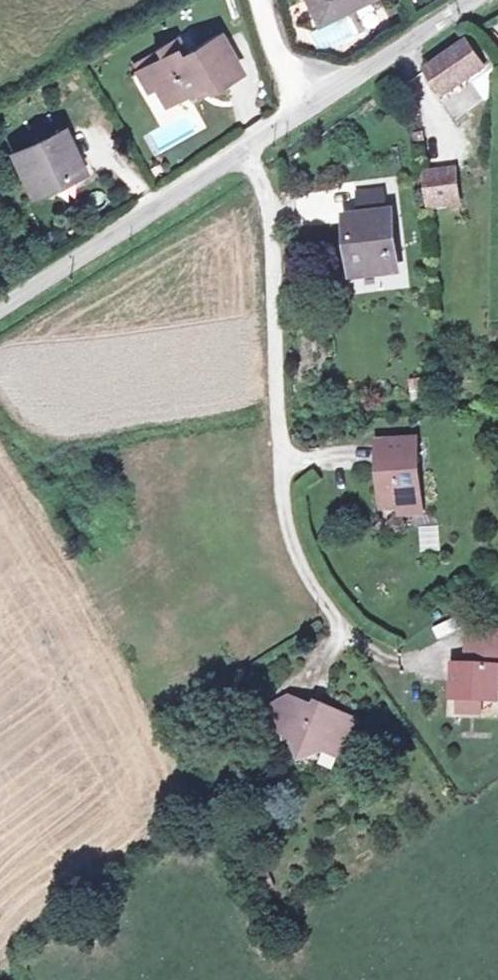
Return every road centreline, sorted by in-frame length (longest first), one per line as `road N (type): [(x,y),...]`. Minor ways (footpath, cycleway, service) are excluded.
road 1 (residential): [(388,660),(339,622),(294,552),(283,507),(270,169),(260,138)]
road 2 (unclassified): [(260,138),(0,309)]
road 3 (unclassified): [(469,0),(260,138)]

